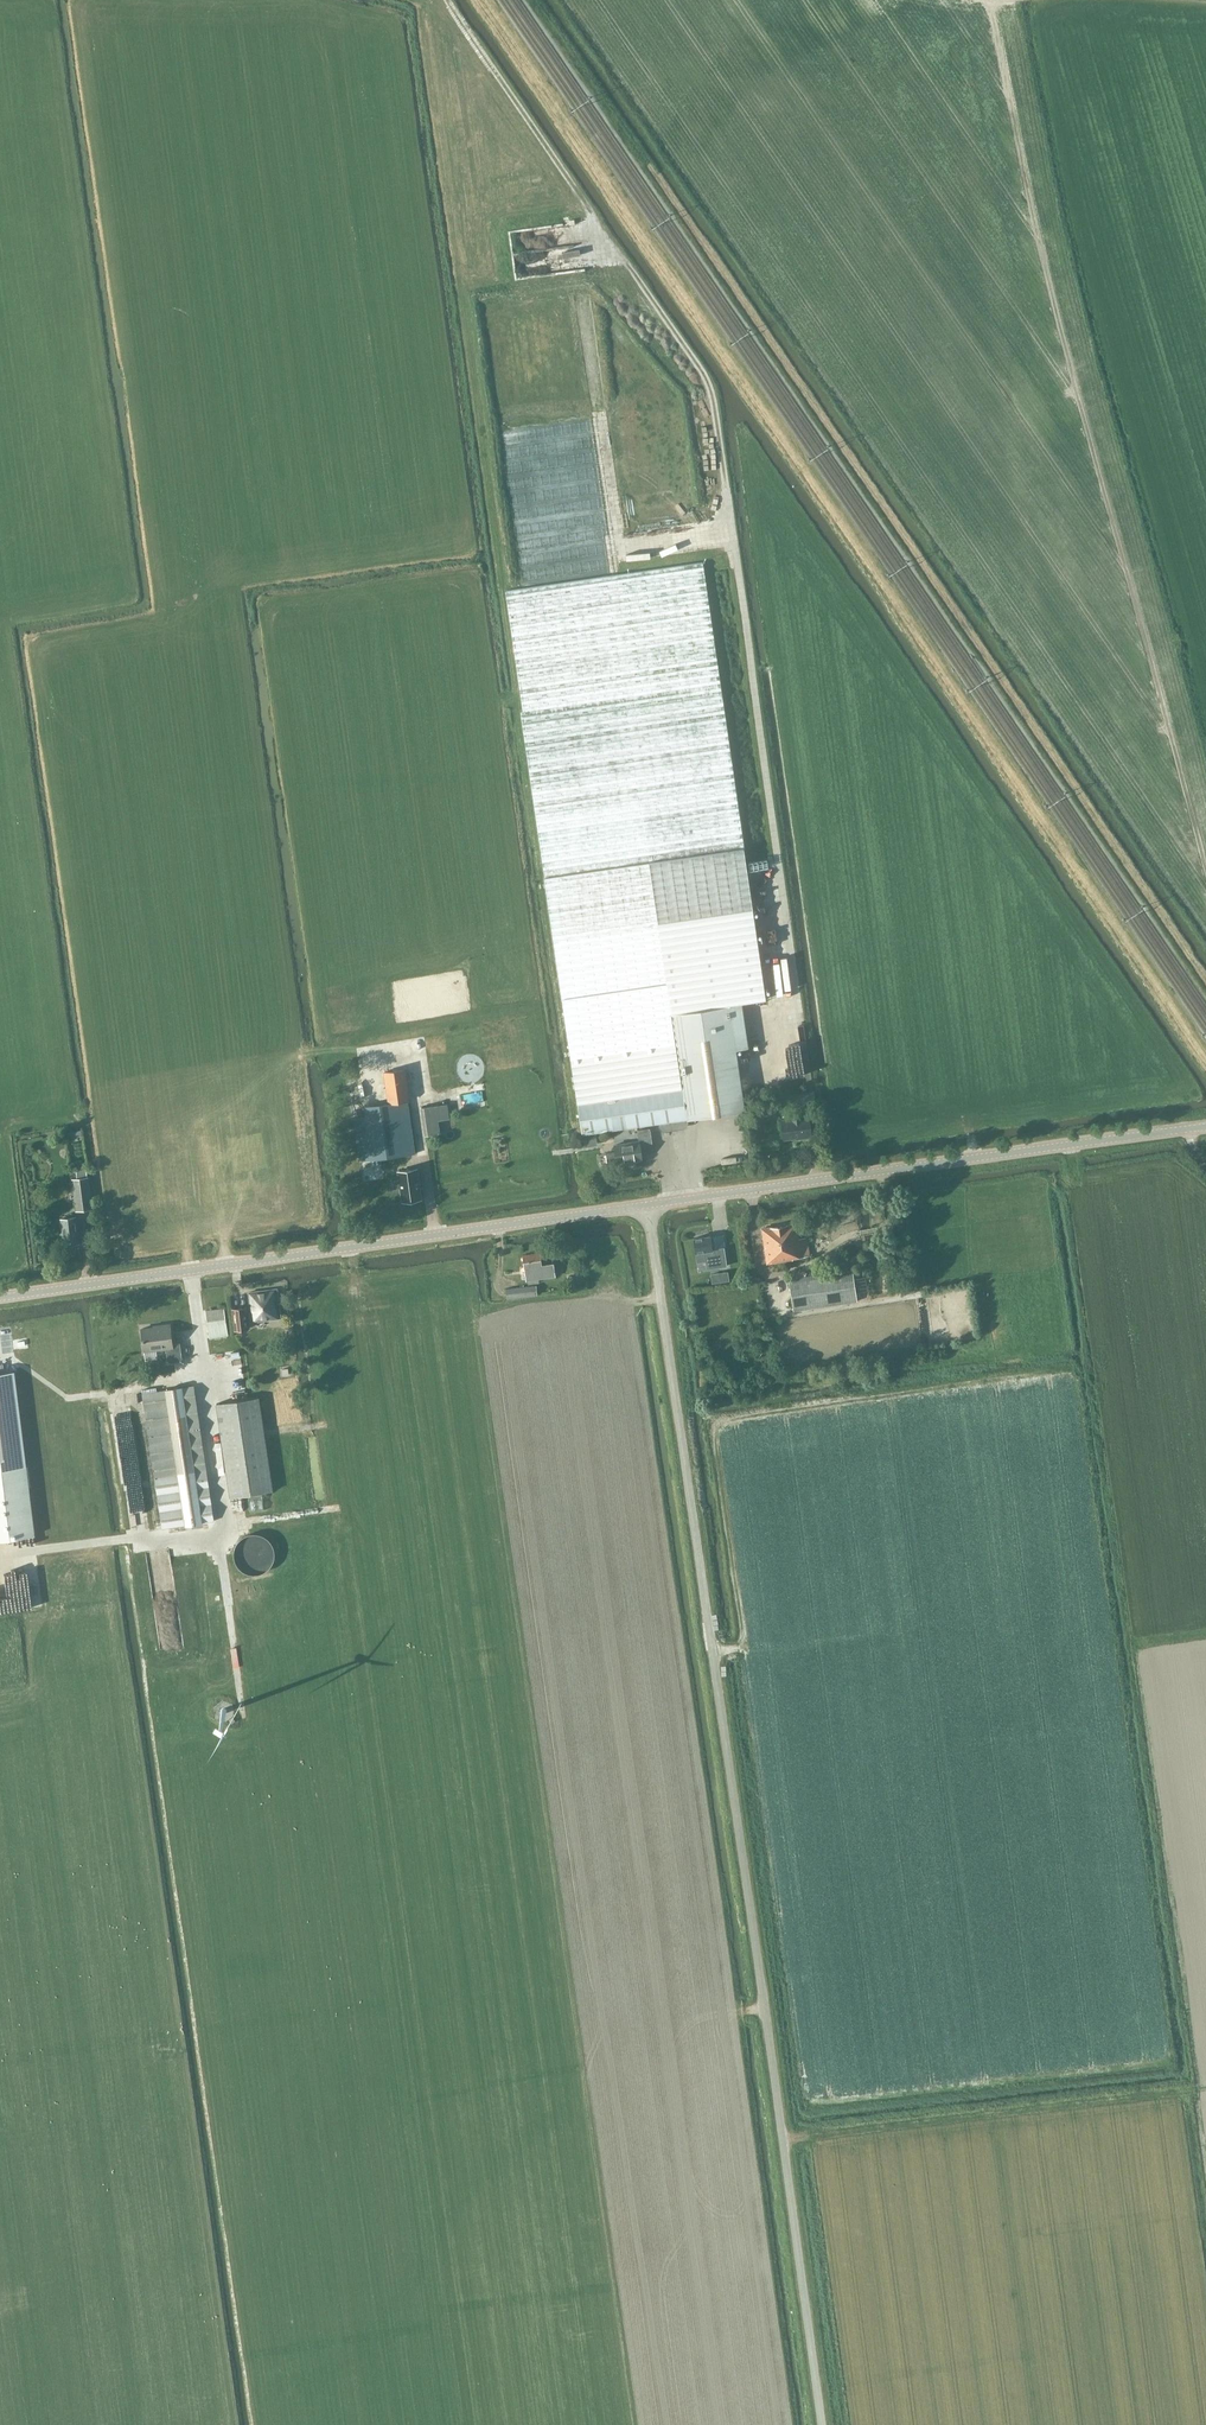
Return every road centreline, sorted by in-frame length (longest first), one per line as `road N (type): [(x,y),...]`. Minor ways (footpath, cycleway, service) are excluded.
road 1 (unclassified): [(822,2424),(648,1204)]
road 2 (tertiary): [(0,1297),(648,1204)]
road 3 (tertiary): [(648,1204),(1205,1127)]

